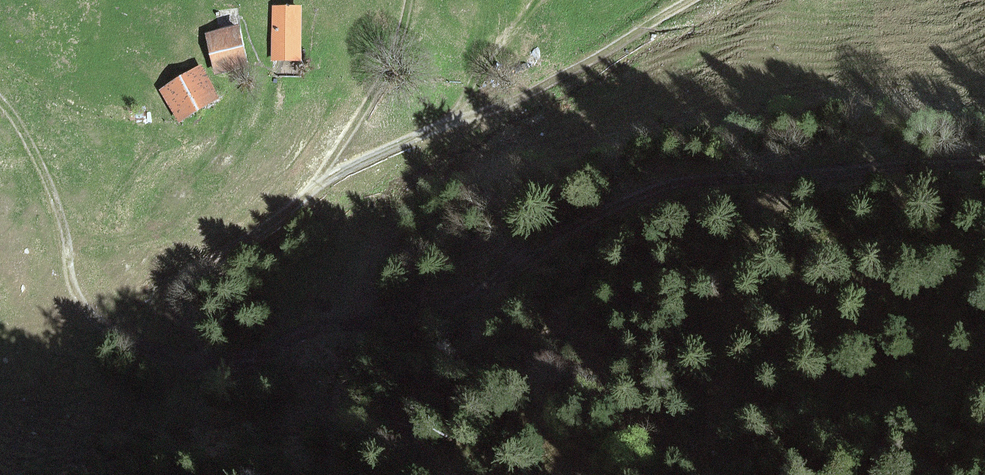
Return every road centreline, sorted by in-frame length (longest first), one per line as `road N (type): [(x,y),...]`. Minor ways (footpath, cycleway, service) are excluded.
road 1 (track): [(696,0),(527,97),(352,166),(190,270),(170,298),(193,336),(226,359),(252,356),(303,328),(438,314),(566,228),(670,179),(984,162)]
road 2 (track): [(0,104),(46,176),(80,298),(129,337),(195,362),(226,359)]
road 3 (track): [(312,192),(396,49),(407,0)]
road 4 (track): [(458,119),(532,0)]

